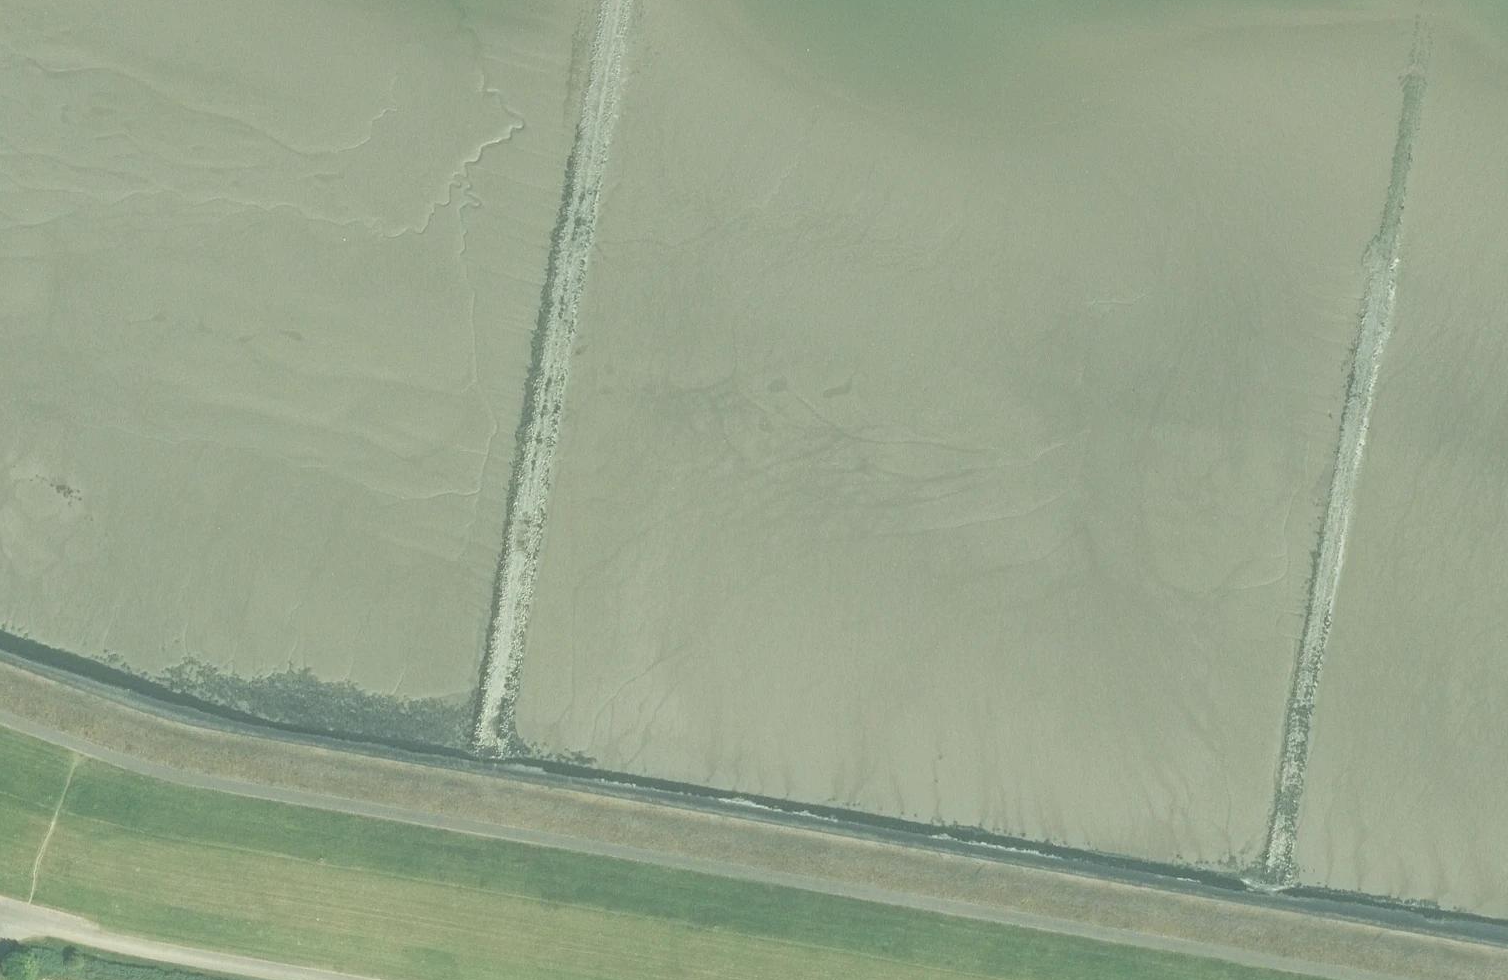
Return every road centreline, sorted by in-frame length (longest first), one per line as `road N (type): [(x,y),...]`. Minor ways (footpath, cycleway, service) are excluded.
road 1 (unclassified): [(319,979),(0,919)]

